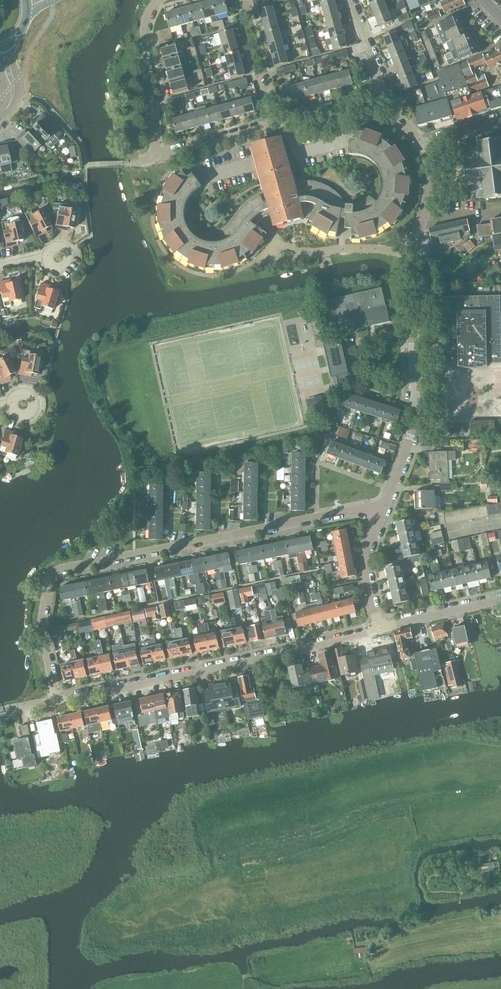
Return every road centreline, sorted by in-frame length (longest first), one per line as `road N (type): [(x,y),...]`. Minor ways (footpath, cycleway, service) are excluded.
road 1 (residential): [(57,701),(42,640),(60,573),(385,505)]
road 2 (residential): [(381,629),(57,701)]
road 3 (residential): [(385,505),(415,425),(412,254),(424,217)]
road 4 (residential): [(157,157),(387,94)]
road 5 (residential): [(157,157),(145,33),(163,0)]
road 6 (residential): [(381,629),(368,561),(385,505)]
road 7 (residential): [(381,629),(500,600)]

